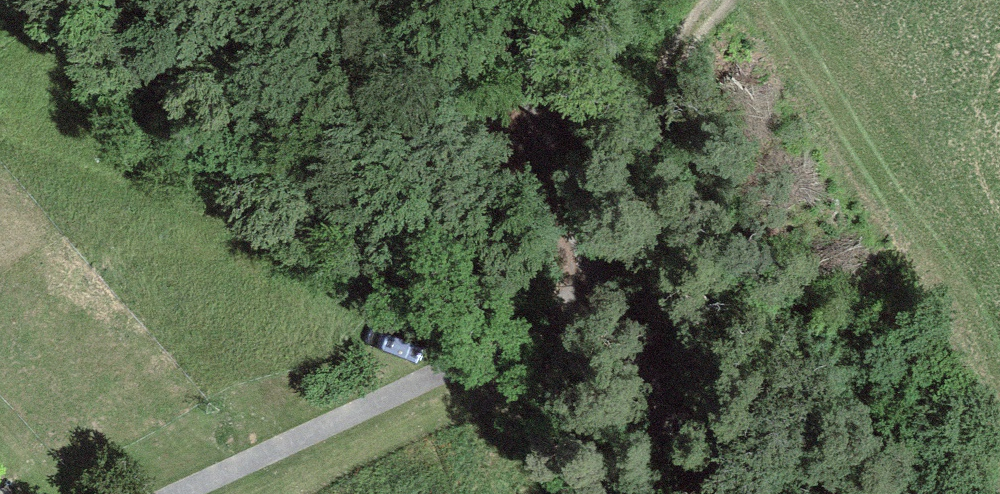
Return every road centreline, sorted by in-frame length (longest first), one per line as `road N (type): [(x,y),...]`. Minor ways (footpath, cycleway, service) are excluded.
road 1 (track): [(559,155),(413,110),(198,60),(40,0)]
road 2 (track): [(169,493),(613,288)]
road 3 (track): [(725,493),(613,288),(559,155)]
road 4 (track): [(559,155),(540,111),(522,0)]

